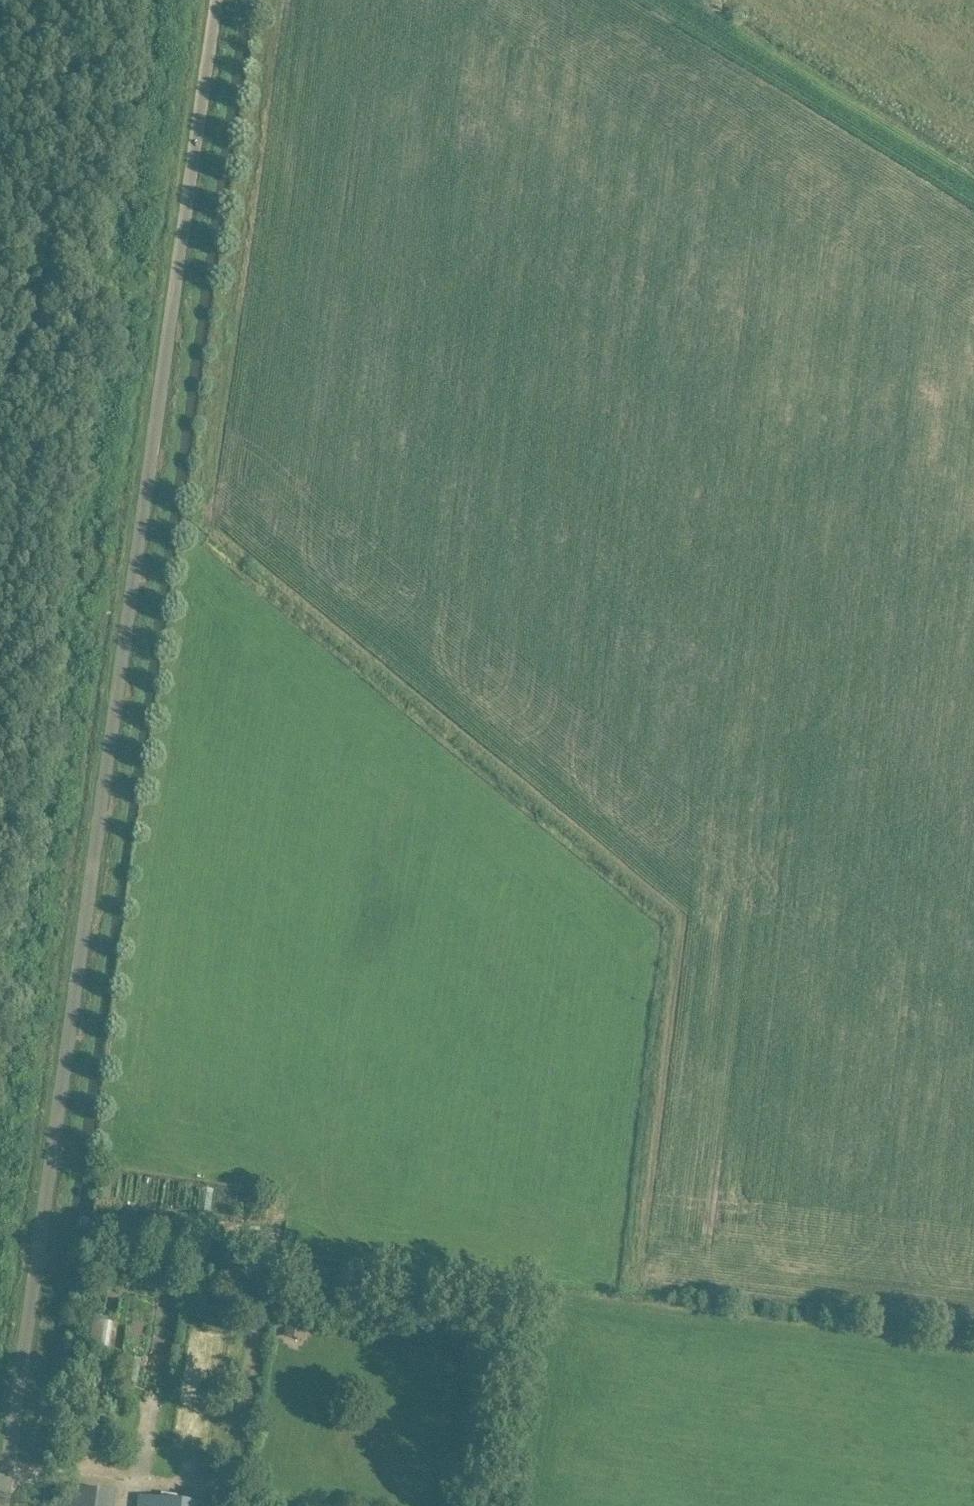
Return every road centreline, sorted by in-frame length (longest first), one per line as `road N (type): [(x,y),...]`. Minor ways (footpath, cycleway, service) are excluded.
road 1 (unclassified): [(2,1505),(223,0)]

